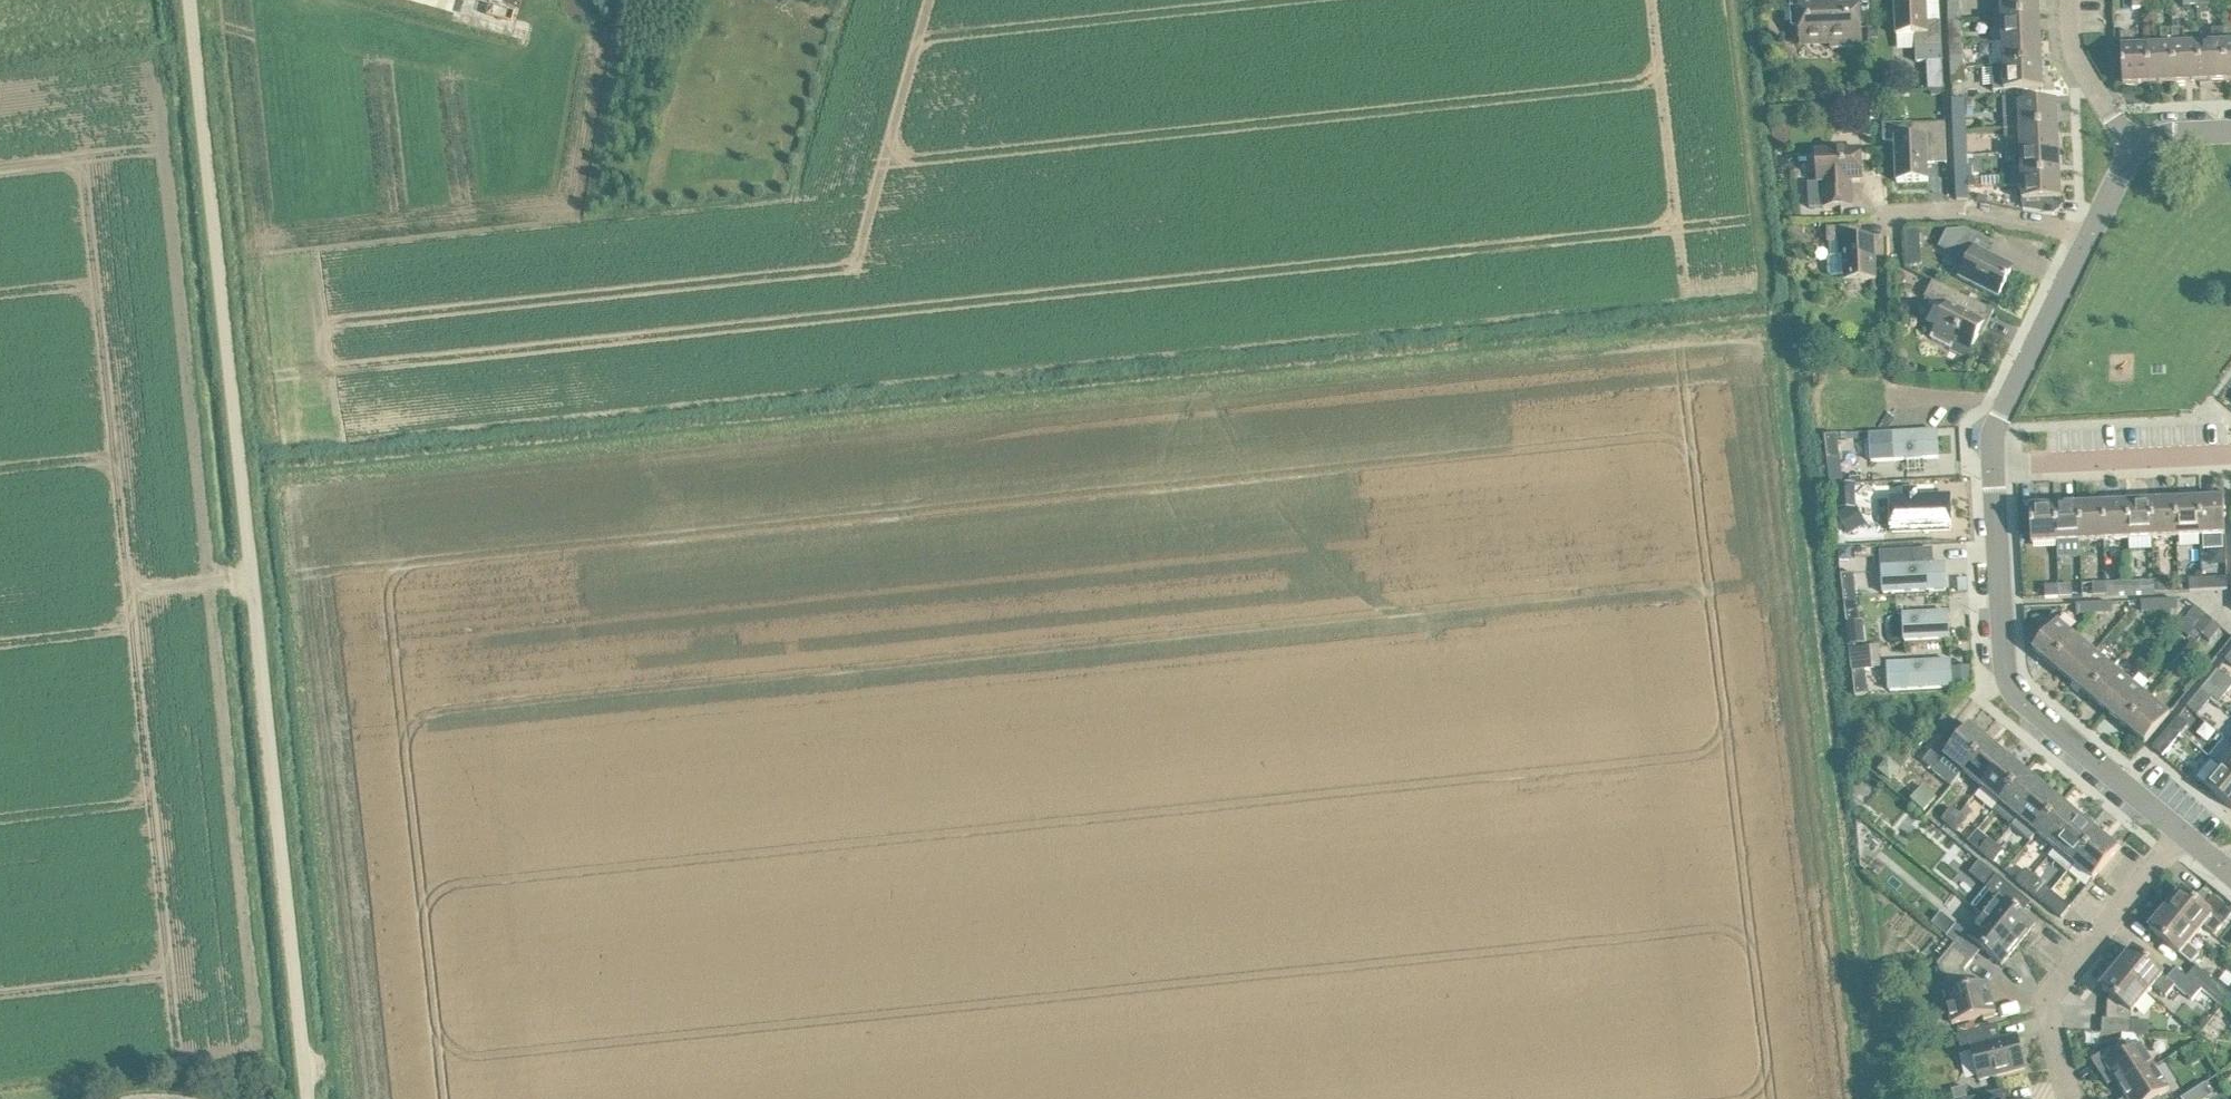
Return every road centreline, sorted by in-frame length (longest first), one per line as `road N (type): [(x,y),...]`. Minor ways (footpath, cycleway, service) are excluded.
road 1 (unclassified): [(314,1098),(192,0)]
road 2 (unclassified): [(2185,834),(2008,683),(1993,465)]
road 3 (residential): [(2185,834),(2046,999),(2070,1098)]
road 4 (unclassified): [(1993,465),(1996,423),(2091,230)]
road 5 (residential): [(2230,457),(1993,465)]
road 6 (residential): [(2091,230),(1953,209),(1893,213)]
road 7 (unclassified): [(2133,138),(2071,50),(2068,0)]

